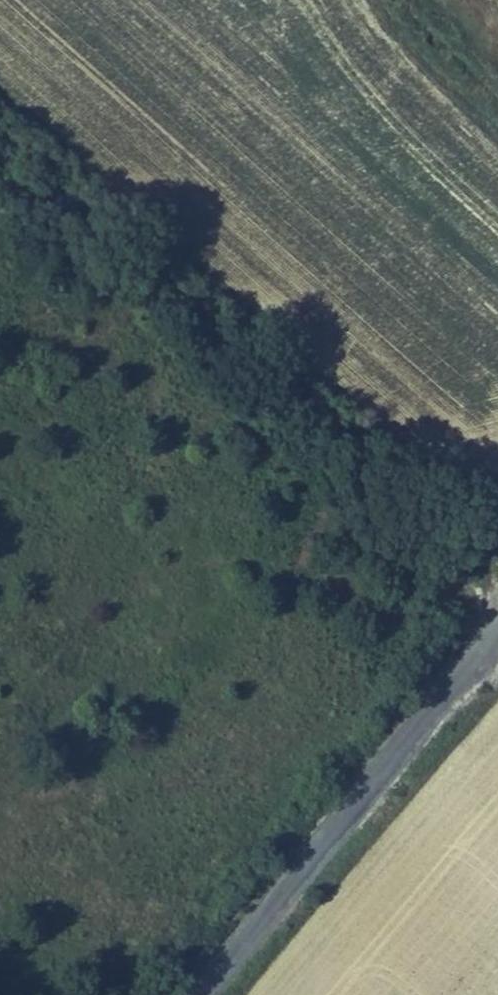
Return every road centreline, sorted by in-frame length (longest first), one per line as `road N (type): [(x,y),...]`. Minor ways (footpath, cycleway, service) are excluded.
road 1 (residential): [(186,994),(497,619)]

